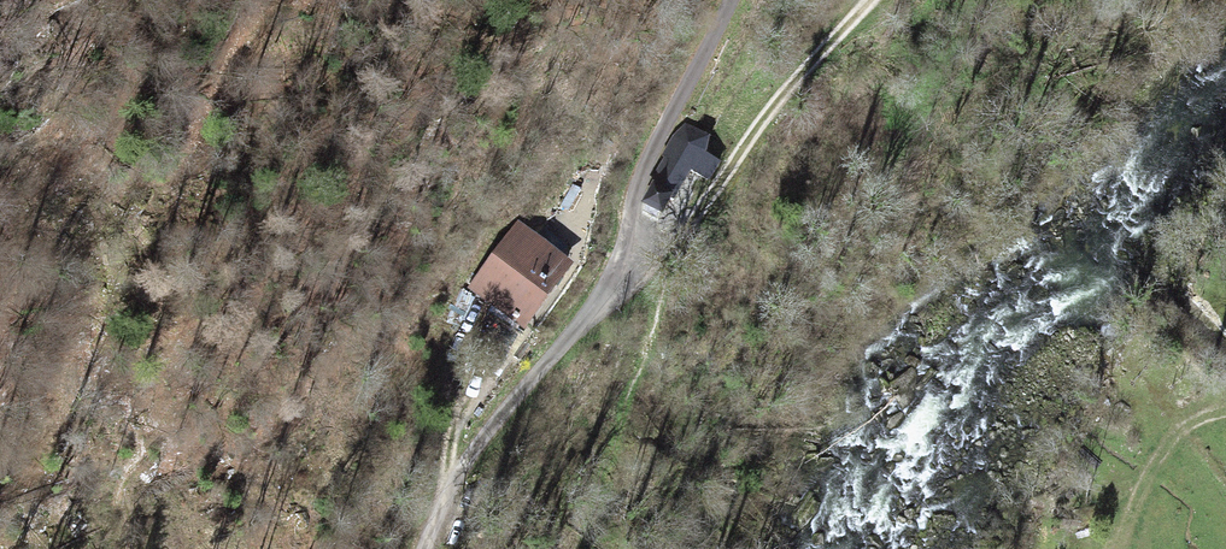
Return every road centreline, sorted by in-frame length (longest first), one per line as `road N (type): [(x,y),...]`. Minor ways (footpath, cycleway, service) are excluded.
road 1 (unclassified): [(439,548),(495,434),(613,273),(680,96),(738,0)]
road 2 (track): [(868,0),(781,95),(673,240),(597,301)]
road 3 (track): [(259,0),(171,175)]
road 4 (track): [(1225,411),(1197,419),(1171,440),(1119,548)]

